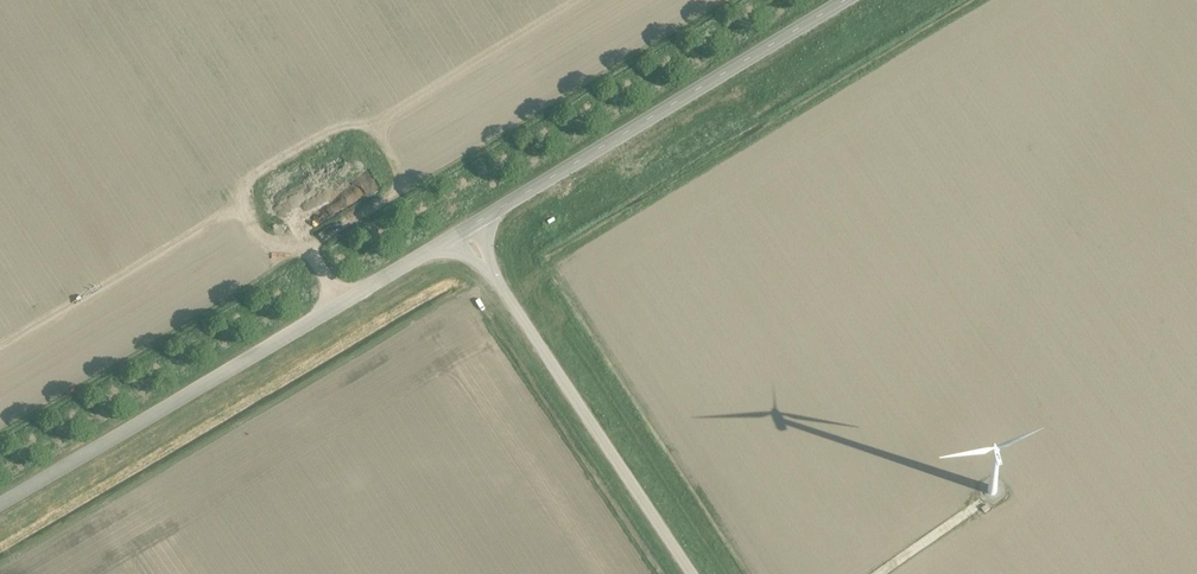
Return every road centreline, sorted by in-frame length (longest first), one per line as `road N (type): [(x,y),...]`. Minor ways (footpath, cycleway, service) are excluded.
road 1 (unclassified): [(0,503),(463,230)]
road 2 (unclassified): [(463,230),(846,0)]
road 3 (unclassified): [(693,573),(463,230)]

